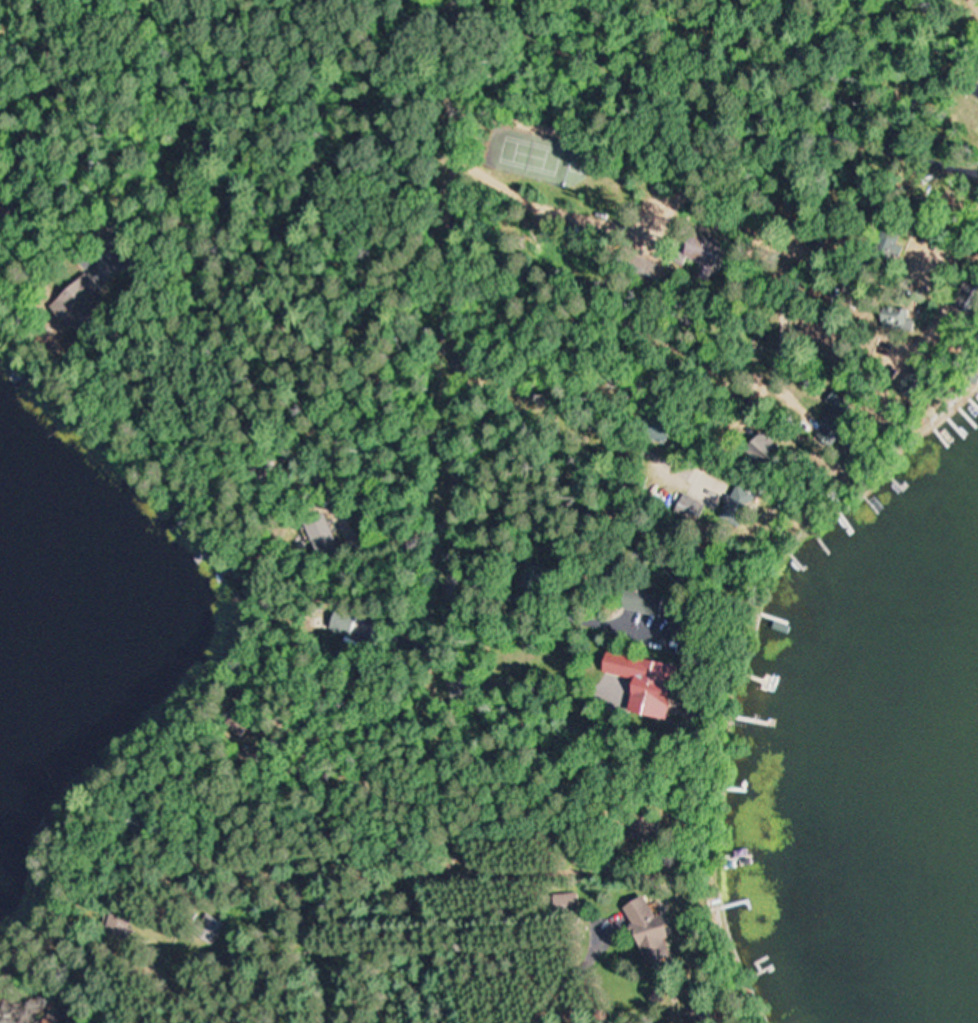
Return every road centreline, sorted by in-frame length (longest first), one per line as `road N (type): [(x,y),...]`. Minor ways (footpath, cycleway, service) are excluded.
road 1 (residential): [(454,810),(444,637),(460,458),(461,0)]

